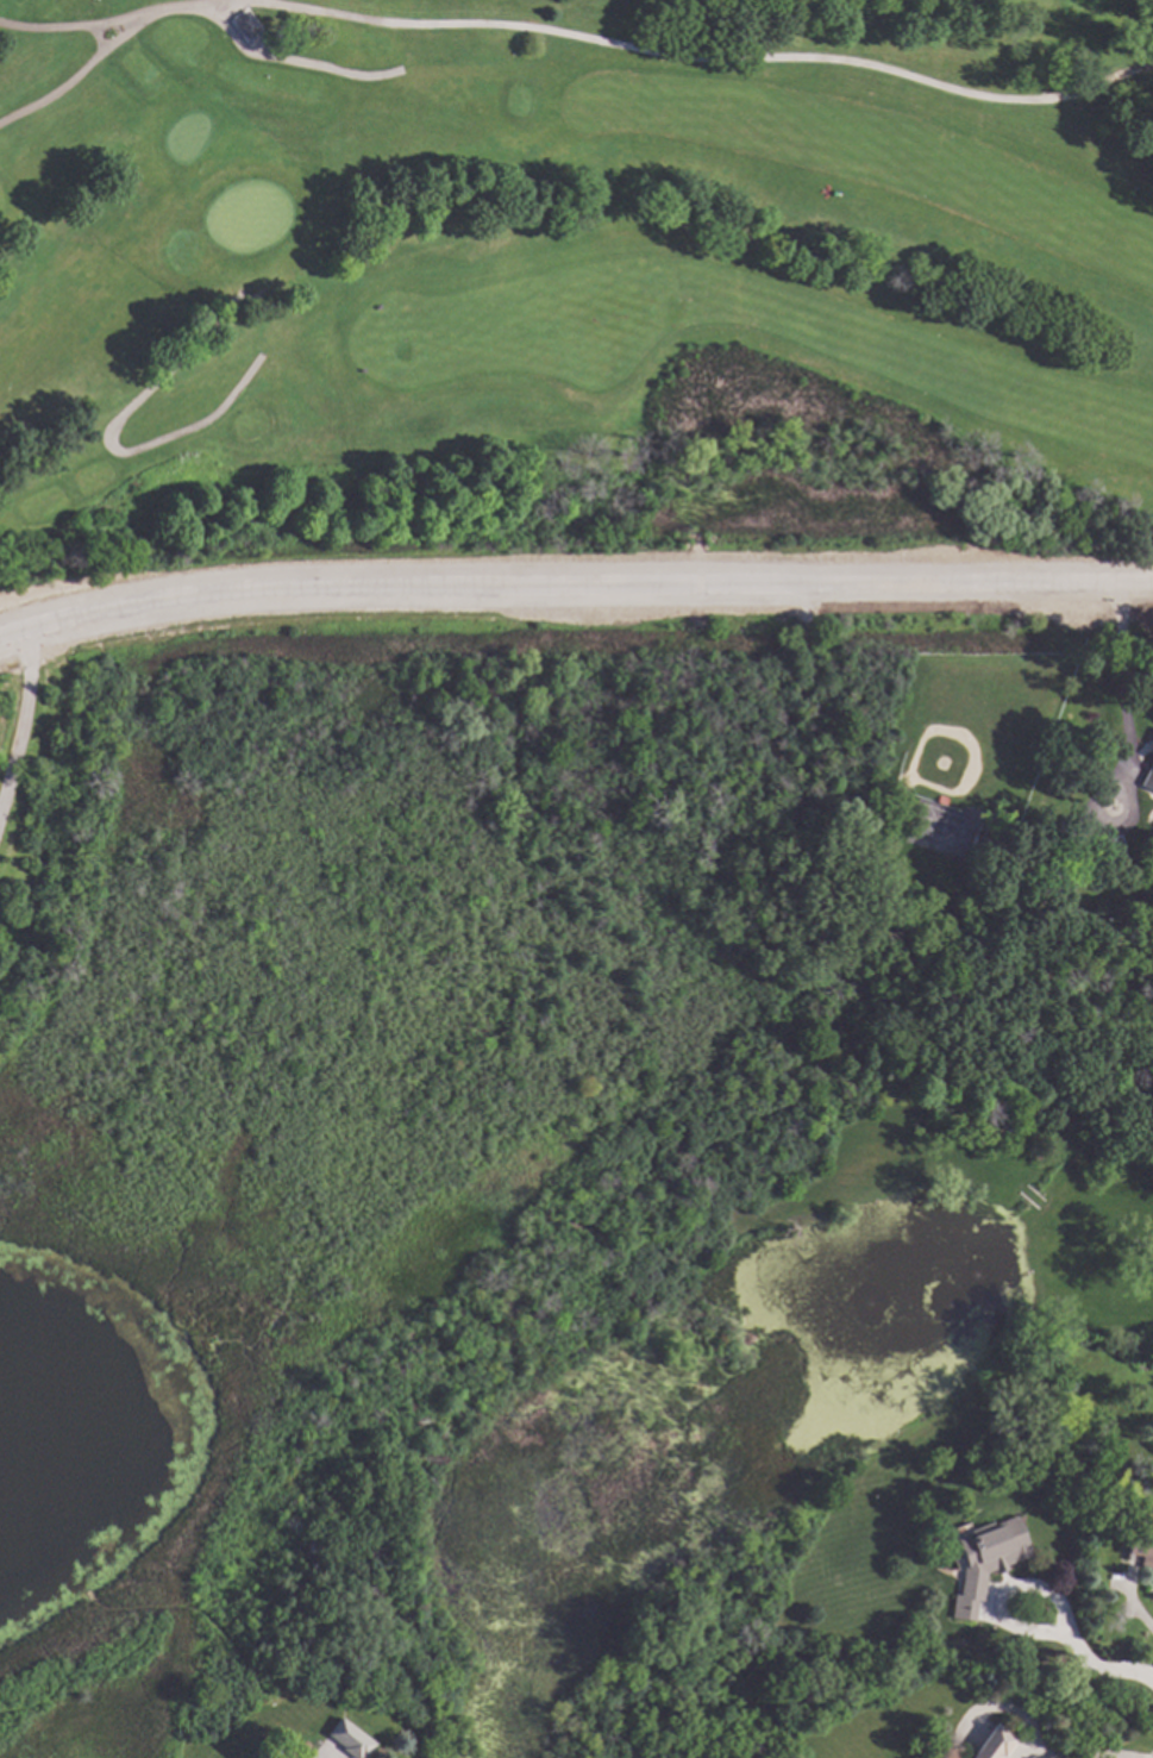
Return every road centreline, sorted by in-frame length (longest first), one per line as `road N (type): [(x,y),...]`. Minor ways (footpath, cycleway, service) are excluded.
road 1 (secondary): [(1152,590),(290,592),(0,639)]

